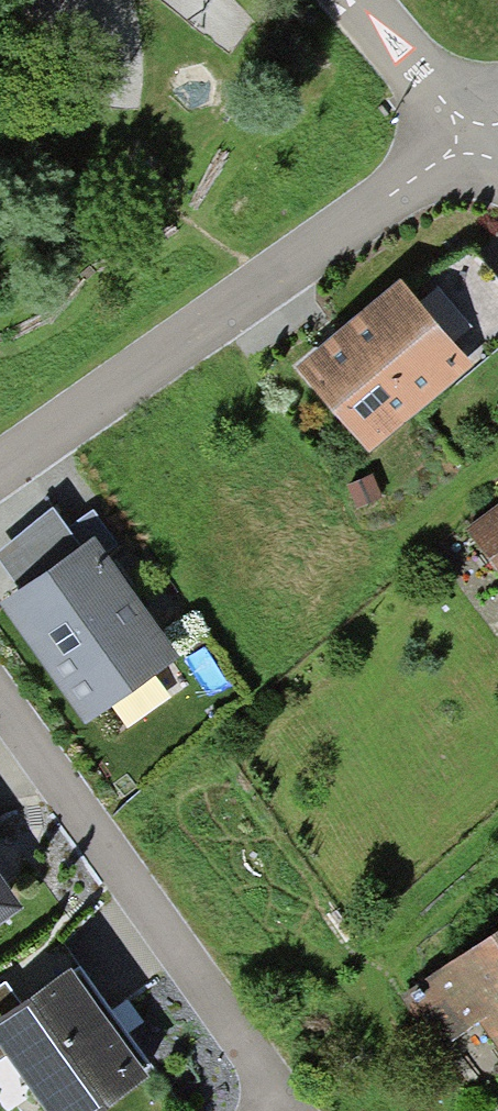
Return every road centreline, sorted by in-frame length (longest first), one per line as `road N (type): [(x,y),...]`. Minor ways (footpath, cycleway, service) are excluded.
road 1 (residential): [(0,477),(58,424),(486,143)]
road 2 (residential): [(276,1110),(0,702)]
road 3 (residential): [(486,143),(363,0)]

